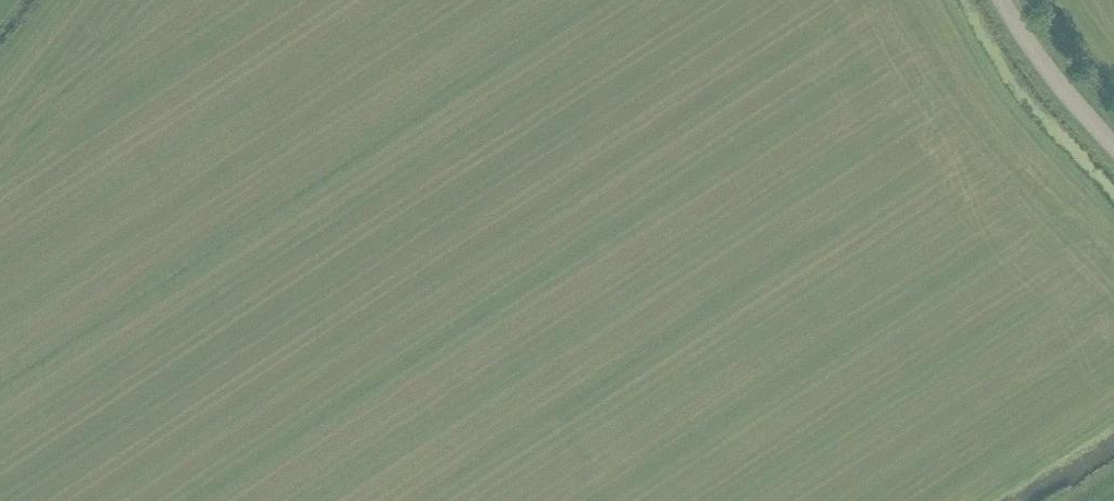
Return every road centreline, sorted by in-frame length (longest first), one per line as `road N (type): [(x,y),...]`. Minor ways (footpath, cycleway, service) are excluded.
road 1 (unclassified): [(1113,147),(1045,69),(1001,0)]

